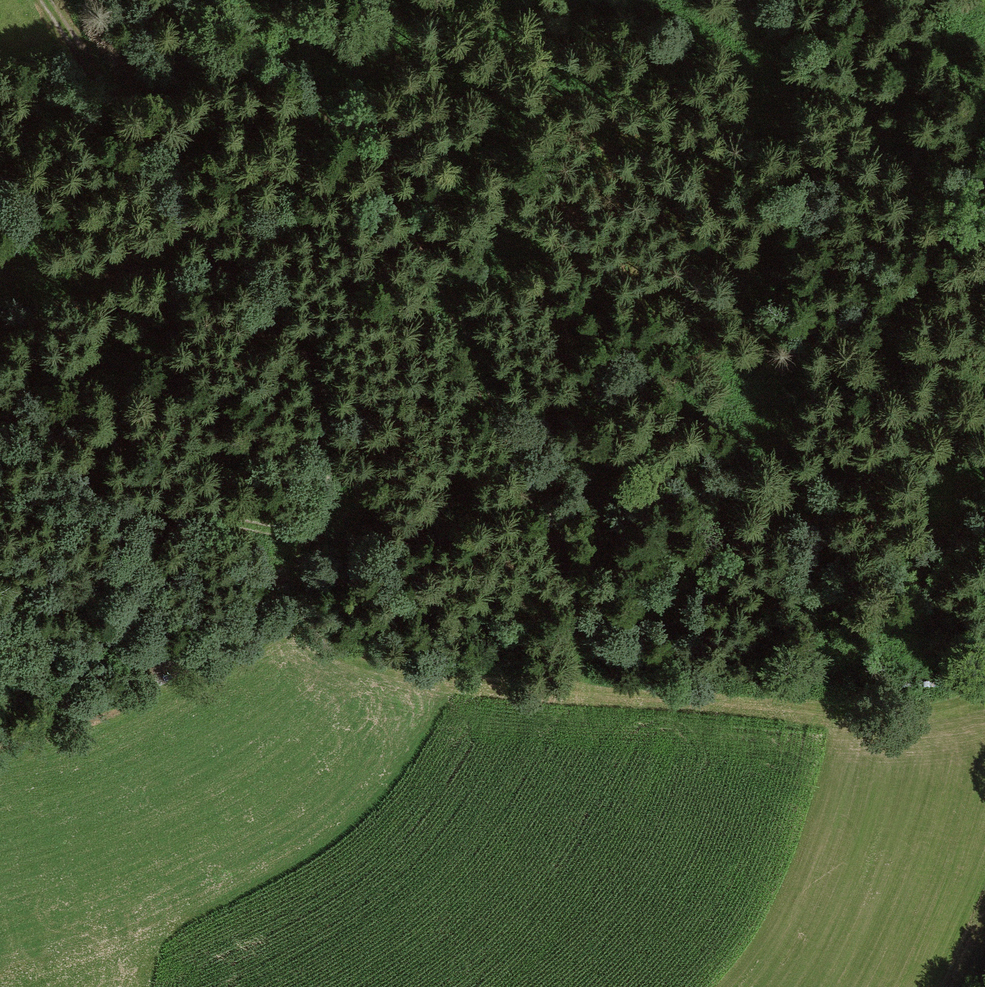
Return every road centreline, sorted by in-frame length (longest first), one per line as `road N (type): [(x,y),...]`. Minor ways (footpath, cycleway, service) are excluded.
road 1 (track): [(215,0),(341,116),(409,213),(456,306),(485,393),(557,536),(573,594),(577,702)]
road 2 (track): [(43,0),(161,188),(284,325),(310,365),(327,418),(328,457),(291,630)]
road 3 (track): [(541,504),(652,572),(694,564),(708,548),(747,406),(781,231),(785,60)]
road 4 (track): [(40,515),(164,510),(312,532)]

